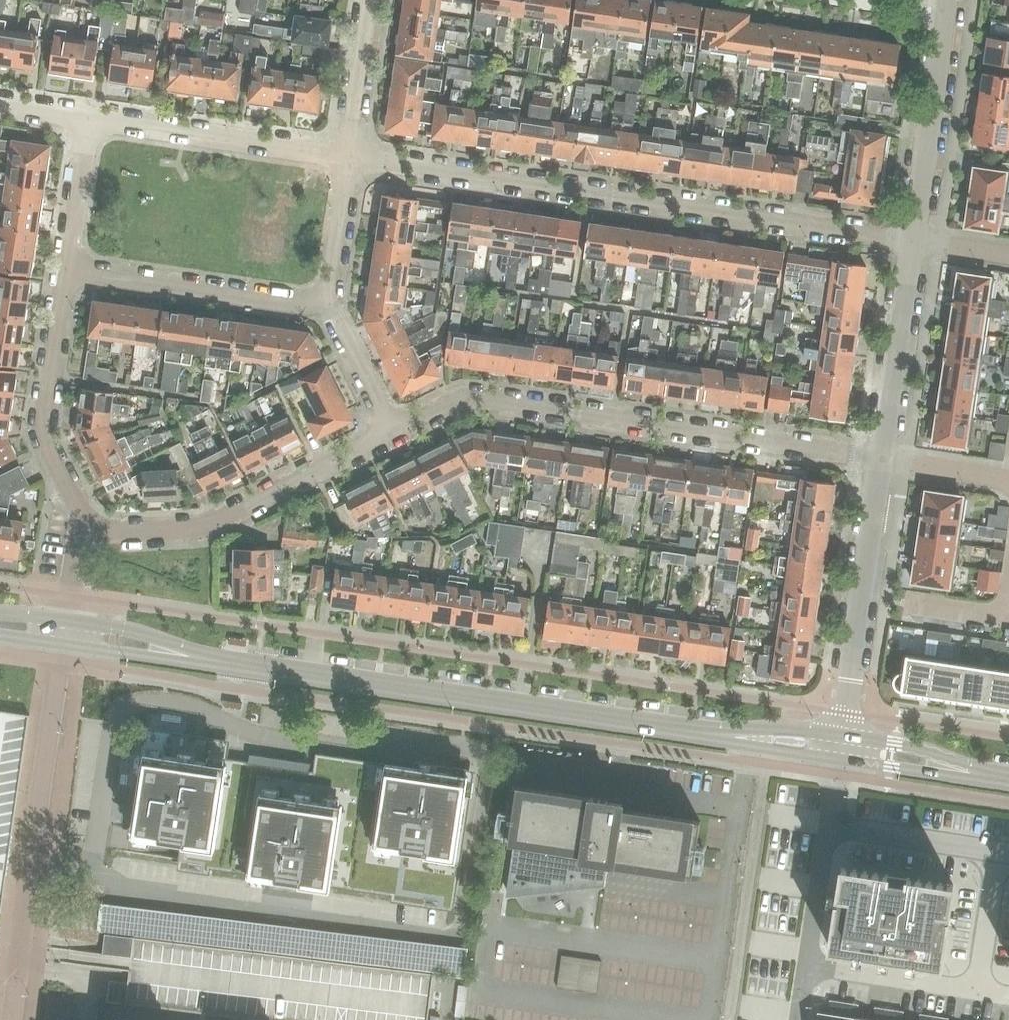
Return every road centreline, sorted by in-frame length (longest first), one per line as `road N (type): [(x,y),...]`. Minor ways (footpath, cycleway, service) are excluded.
road 1 (unclassified): [(912,240),(349,157)]
road 2 (unclassified): [(394,432),(481,398),(880,459)]
road 3 (secondary): [(684,730),(253,667)]
road 4 (unclassified): [(12,1019),(62,645)]
road 5 (unclassified): [(81,530),(210,525),(394,432)]
road 6 (tertiary): [(842,735),(880,459)]
road 7 (unclassified): [(81,530),(80,510),(43,430),(67,267)]
road 8 (unclassified): [(349,157),(89,118)]
road 9 (unclassified): [(321,297),(296,301),(67,267)]
road 10 (tertiary): [(912,240),(945,0)]
road 11 (tertiary): [(880,459),(912,240)]
road 12 (residential): [(807,964),(839,759)]
road 13 (residential): [(807,964),(1008,996)]
road 14 (secondary): [(62,645),(253,667)]
road 15 (secondary): [(253,667),(67,619)]
road 16 (secondary): [(1008,779),(924,750),(842,735)]
road 17 (secondary): [(839,759),(1008,780)]
road 18 (unclassified): [(369,0),(349,157)]
road 19 (secondary): [(842,735),(684,730)]
road 20 (secondary): [(684,730),(839,759)]
road 21 (unclassified): [(394,432),(321,297)]
road 22 (unclassified): [(67,267),(89,118)]
road 23 (unclassified): [(321,297),(333,275),(349,157)]
road 24 (unclassified): [(1008,479),(880,459)]

